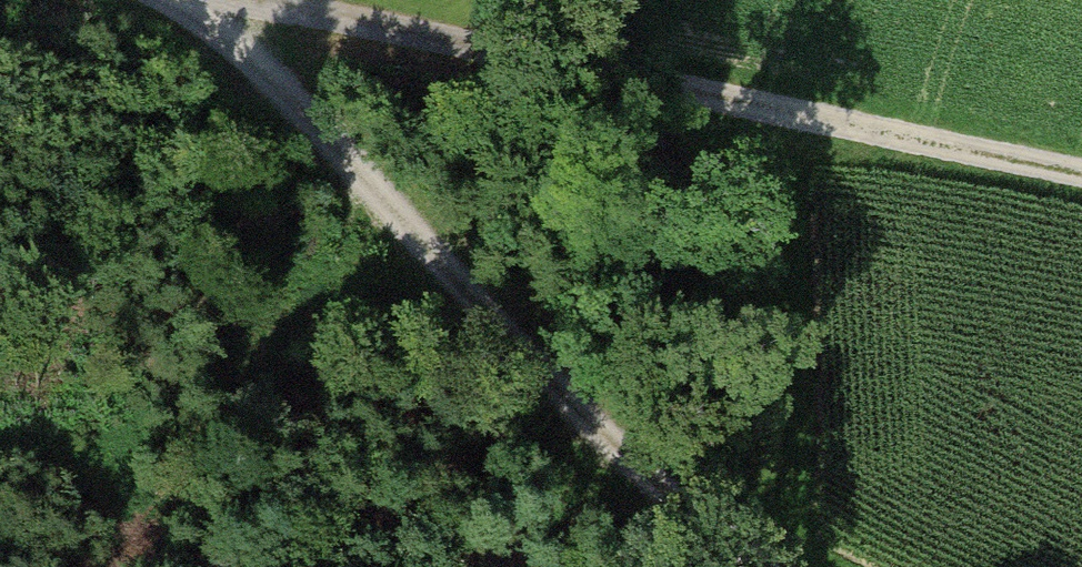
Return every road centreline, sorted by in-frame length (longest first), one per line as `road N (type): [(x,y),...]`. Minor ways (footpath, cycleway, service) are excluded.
road 1 (track): [(1081,175),(195,0)]
road 2 (track): [(194,0),(603,440),(733,544),(780,566)]

